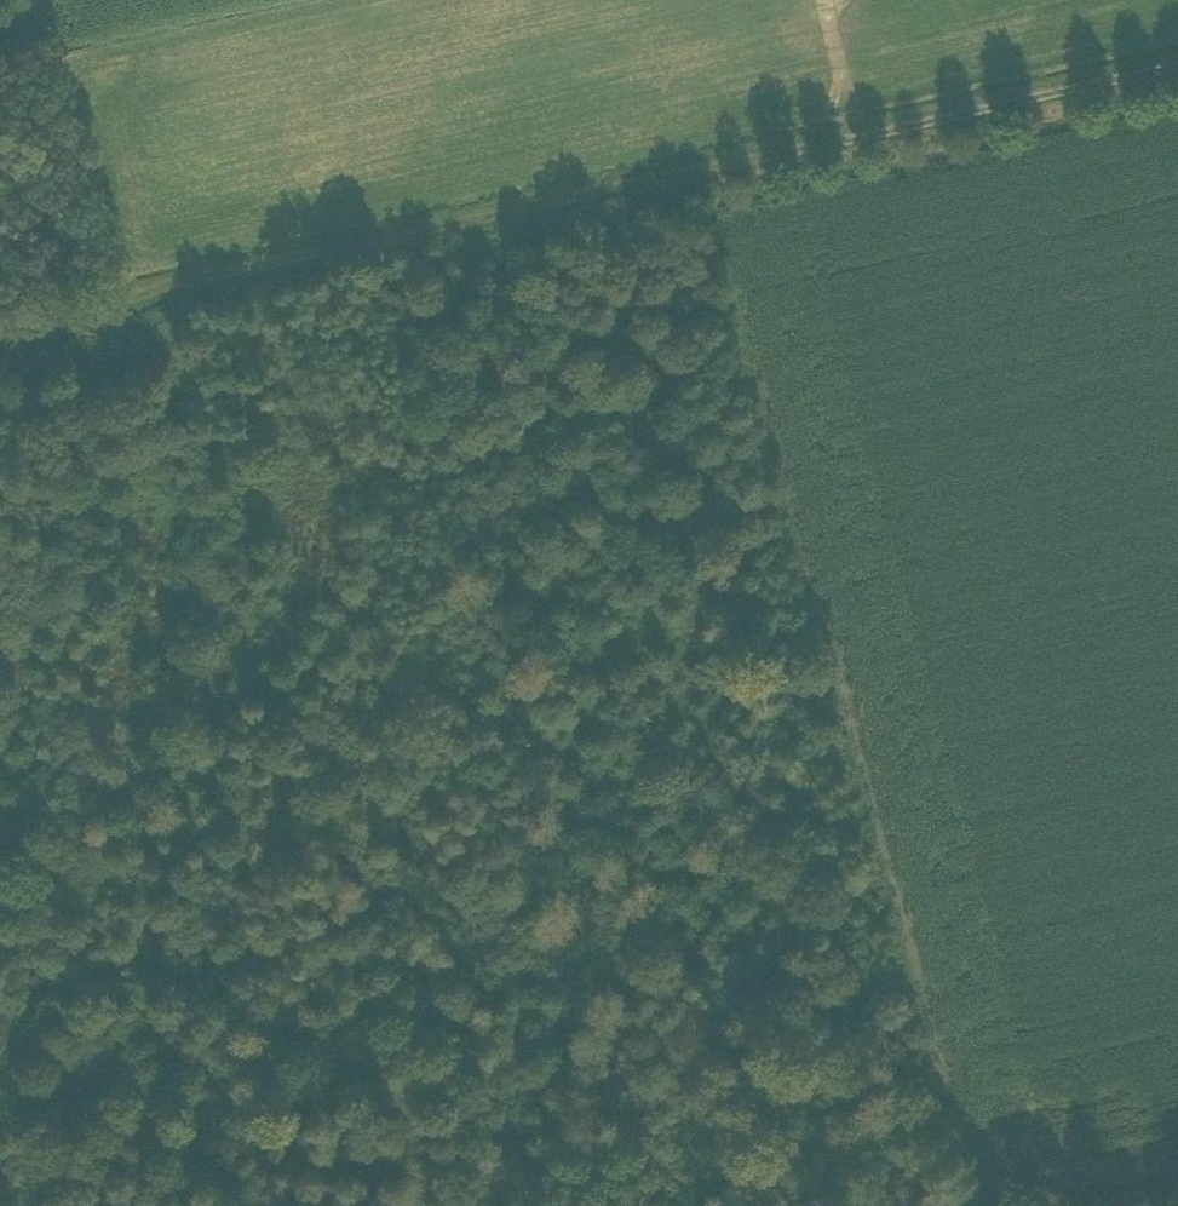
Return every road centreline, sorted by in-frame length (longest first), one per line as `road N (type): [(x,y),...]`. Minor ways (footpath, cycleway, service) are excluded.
road 1 (track): [(1177,66),(135,299),(0,336)]

